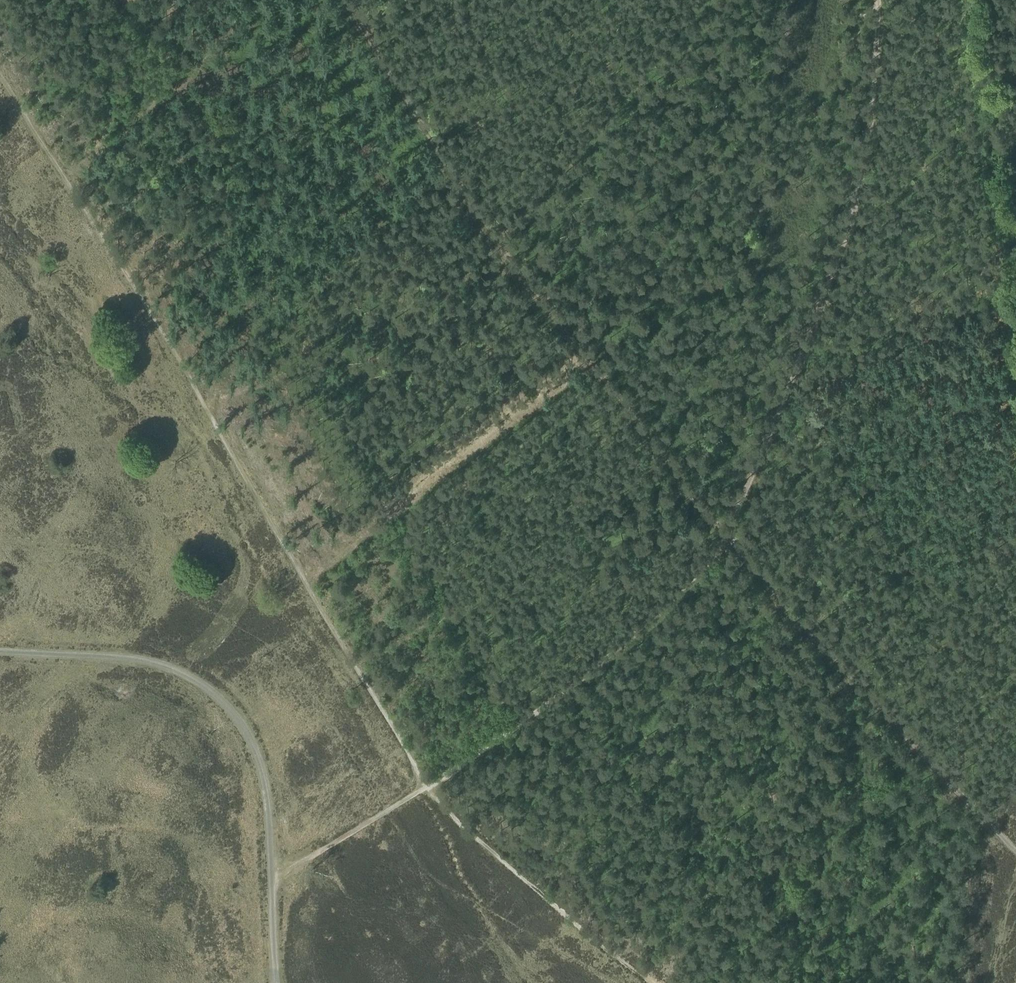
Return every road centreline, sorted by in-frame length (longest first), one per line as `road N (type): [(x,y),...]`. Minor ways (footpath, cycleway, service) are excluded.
road 1 (track): [(879,0),(870,130),(725,546),(579,681),(427,786)]
road 2 (track): [(0,75),(130,276),(427,786)]
road 3 (track): [(725,546),(564,342),(344,0)]
road 4 (track): [(725,546),(1015,857)]
road 5 (track): [(0,652),(145,661),(216,697),(243,729),(262,775),(270,880)]
road 6 (track): [(651,982),(427,786)]
road 7 (track): [(749,477),(815,455),(904,401),(1015,363)]
road 8 (track): [(427,786),(270,880)]

